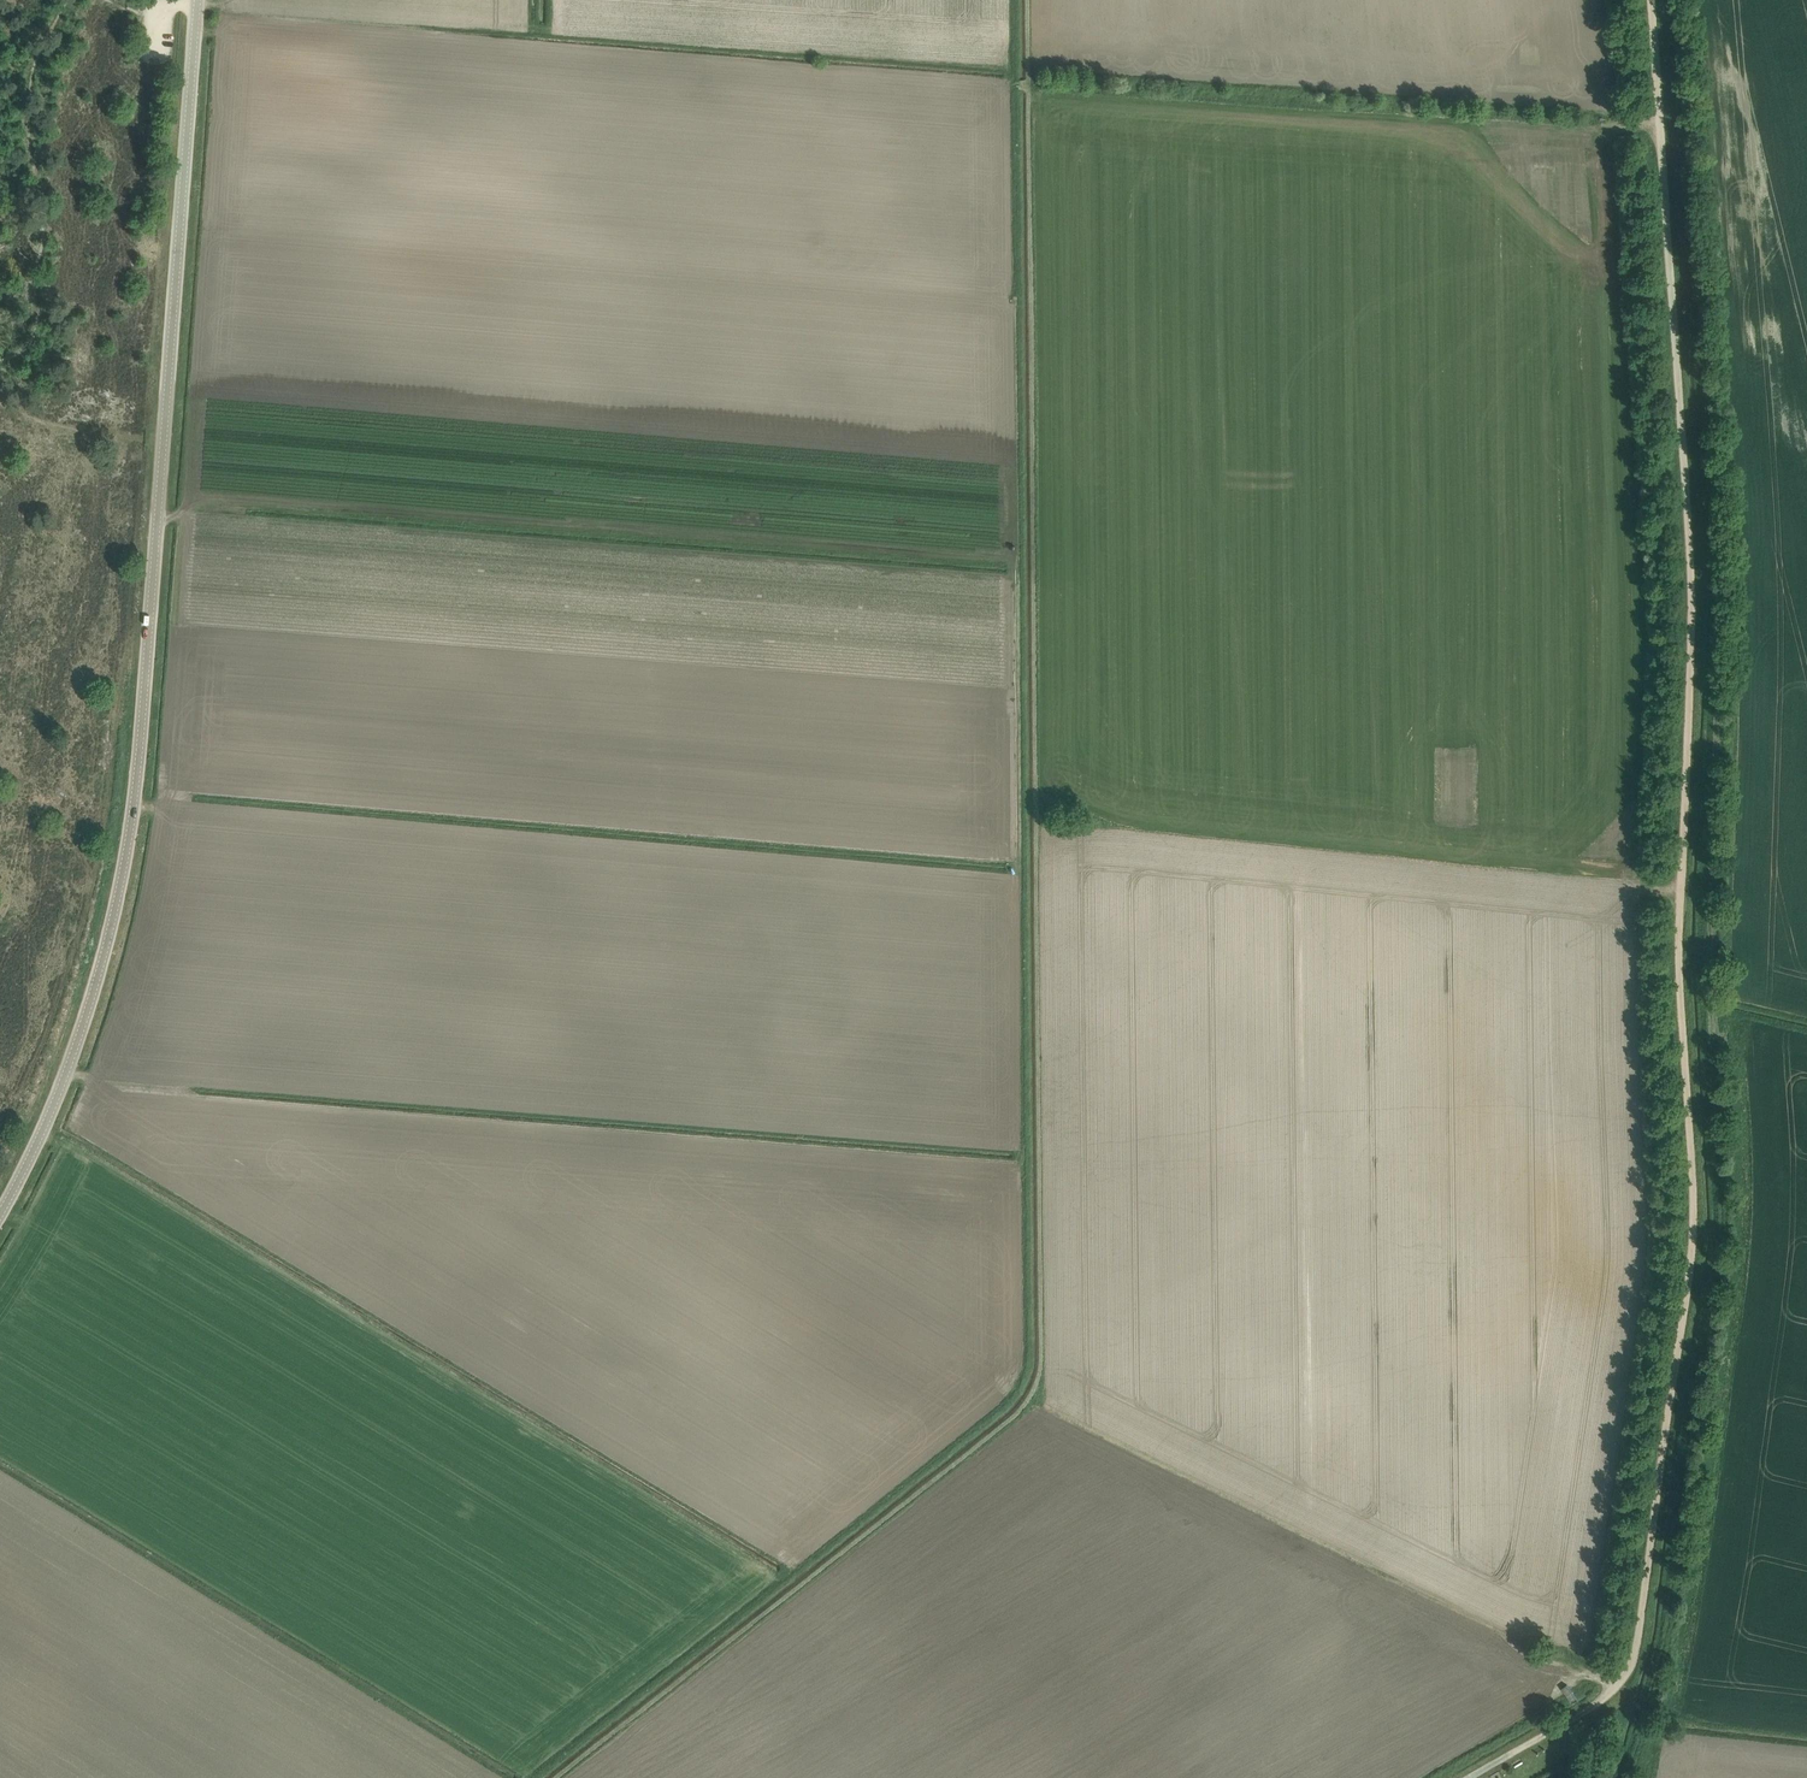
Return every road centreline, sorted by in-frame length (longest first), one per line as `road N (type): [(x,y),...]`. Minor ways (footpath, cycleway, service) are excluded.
road 1 (track): [(1652,0),(1696,629),(1685,892),(1698,1220),(1693,1275),(1635,1668),(1617,1692),(1476,1777)]
road 2 (tertiary): [(0,1217),(48,1126),(99,981),(127,863),(144,740),(198,0)]
road 3 (track): [(0,399),(51,428),(166,438)]

